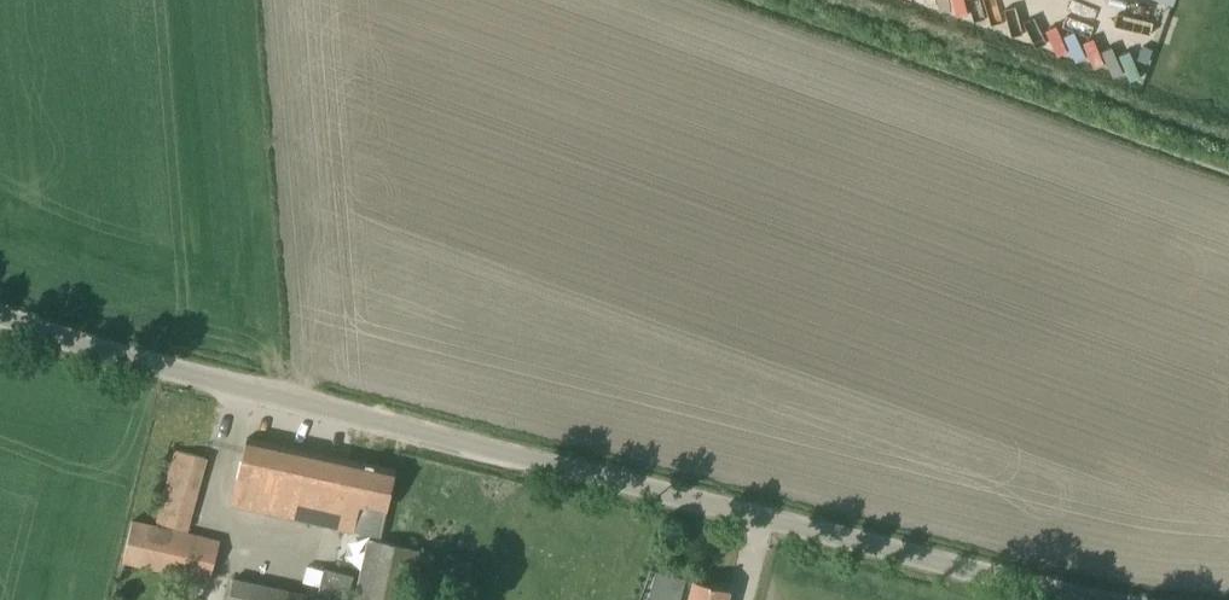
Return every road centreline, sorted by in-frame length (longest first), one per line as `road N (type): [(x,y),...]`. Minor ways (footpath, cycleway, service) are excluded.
road 1 (unclassified): [(1103,599),(599,466),(157,366),(0,310)]

